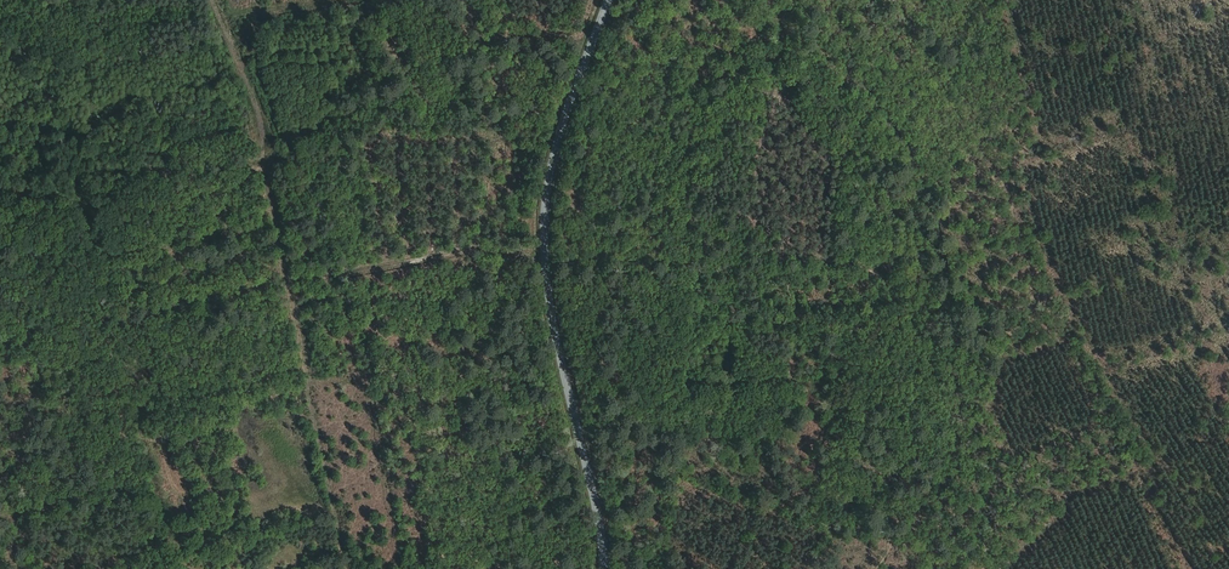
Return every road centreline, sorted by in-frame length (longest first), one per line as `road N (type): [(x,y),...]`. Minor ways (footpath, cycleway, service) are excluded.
road 1 (tertiary): [(603,568),(598,508),(549,285),(547,210),(559,144),(611,0)]

